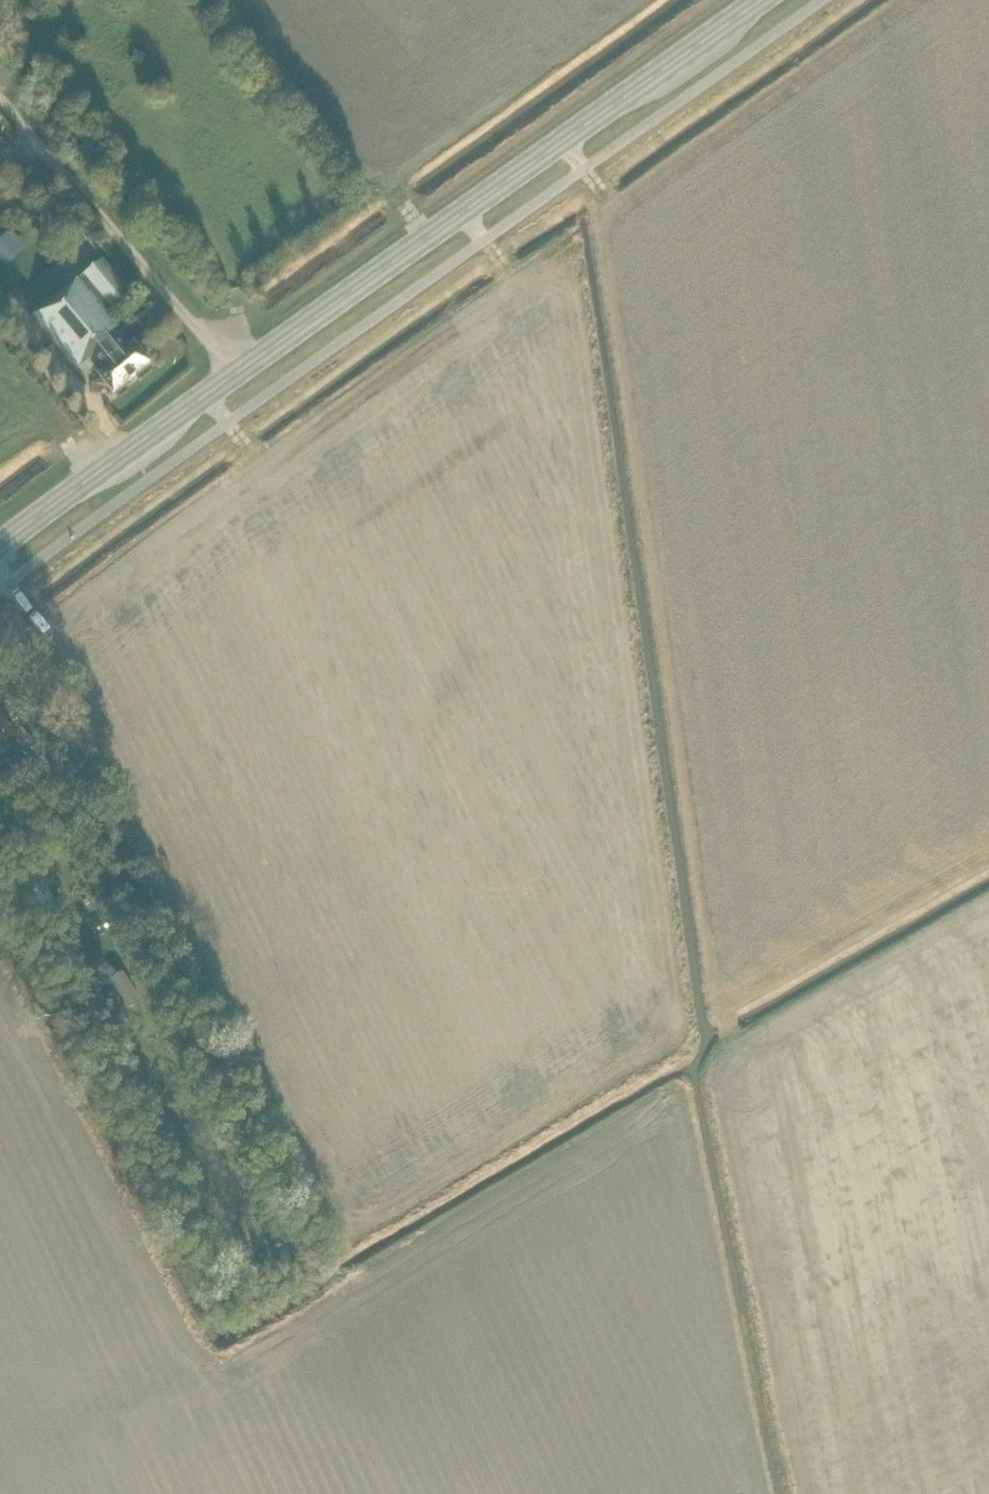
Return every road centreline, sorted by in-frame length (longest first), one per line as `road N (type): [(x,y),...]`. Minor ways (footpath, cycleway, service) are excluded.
road 1 (primary): [(0,544),(441,238),(761,0)]

